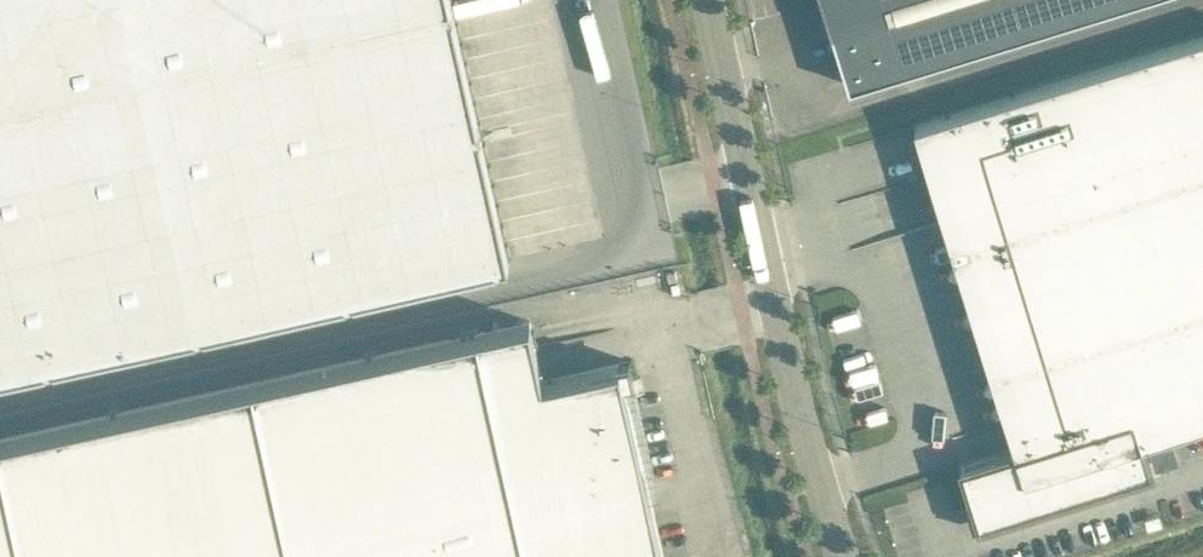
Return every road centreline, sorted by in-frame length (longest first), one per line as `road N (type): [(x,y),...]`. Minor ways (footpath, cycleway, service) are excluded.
road 1 (unclassified): [(844,556),(775,325),(703,0)]

